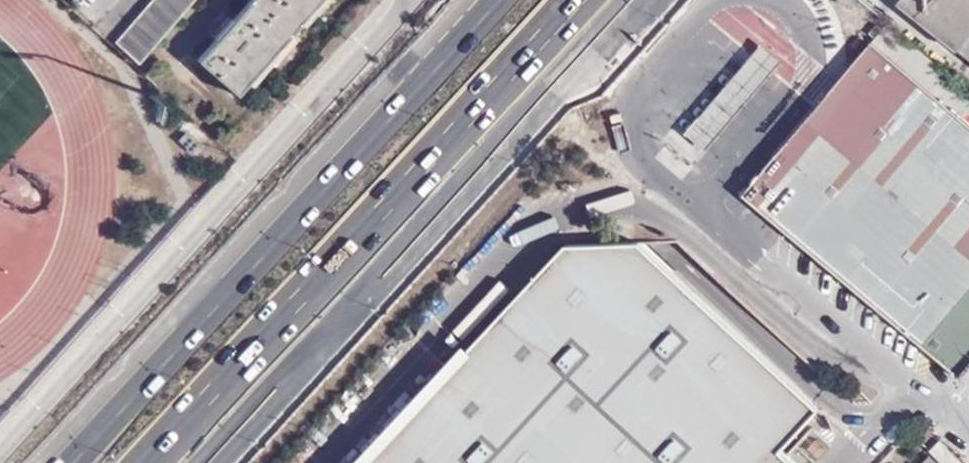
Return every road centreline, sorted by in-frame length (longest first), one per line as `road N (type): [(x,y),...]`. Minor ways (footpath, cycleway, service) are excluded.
road 1 (motorway): [(150,462),(579,0)]
road 2 (unclassified): [(0,460),(420,0)]
road 3 (motorway): [(495,0),(80,462)]

